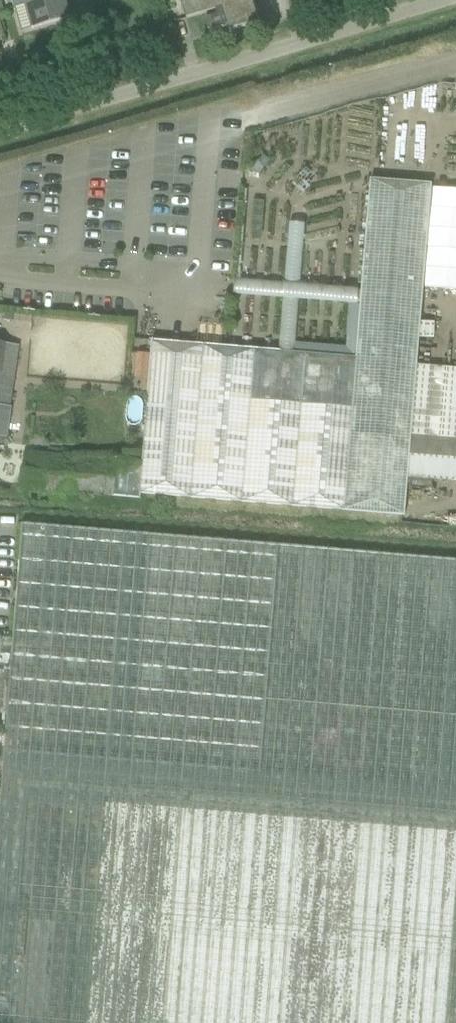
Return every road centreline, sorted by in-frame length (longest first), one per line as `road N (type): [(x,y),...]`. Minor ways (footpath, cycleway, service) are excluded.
road 1 (unclassified): [(0,131),(447,0)]

